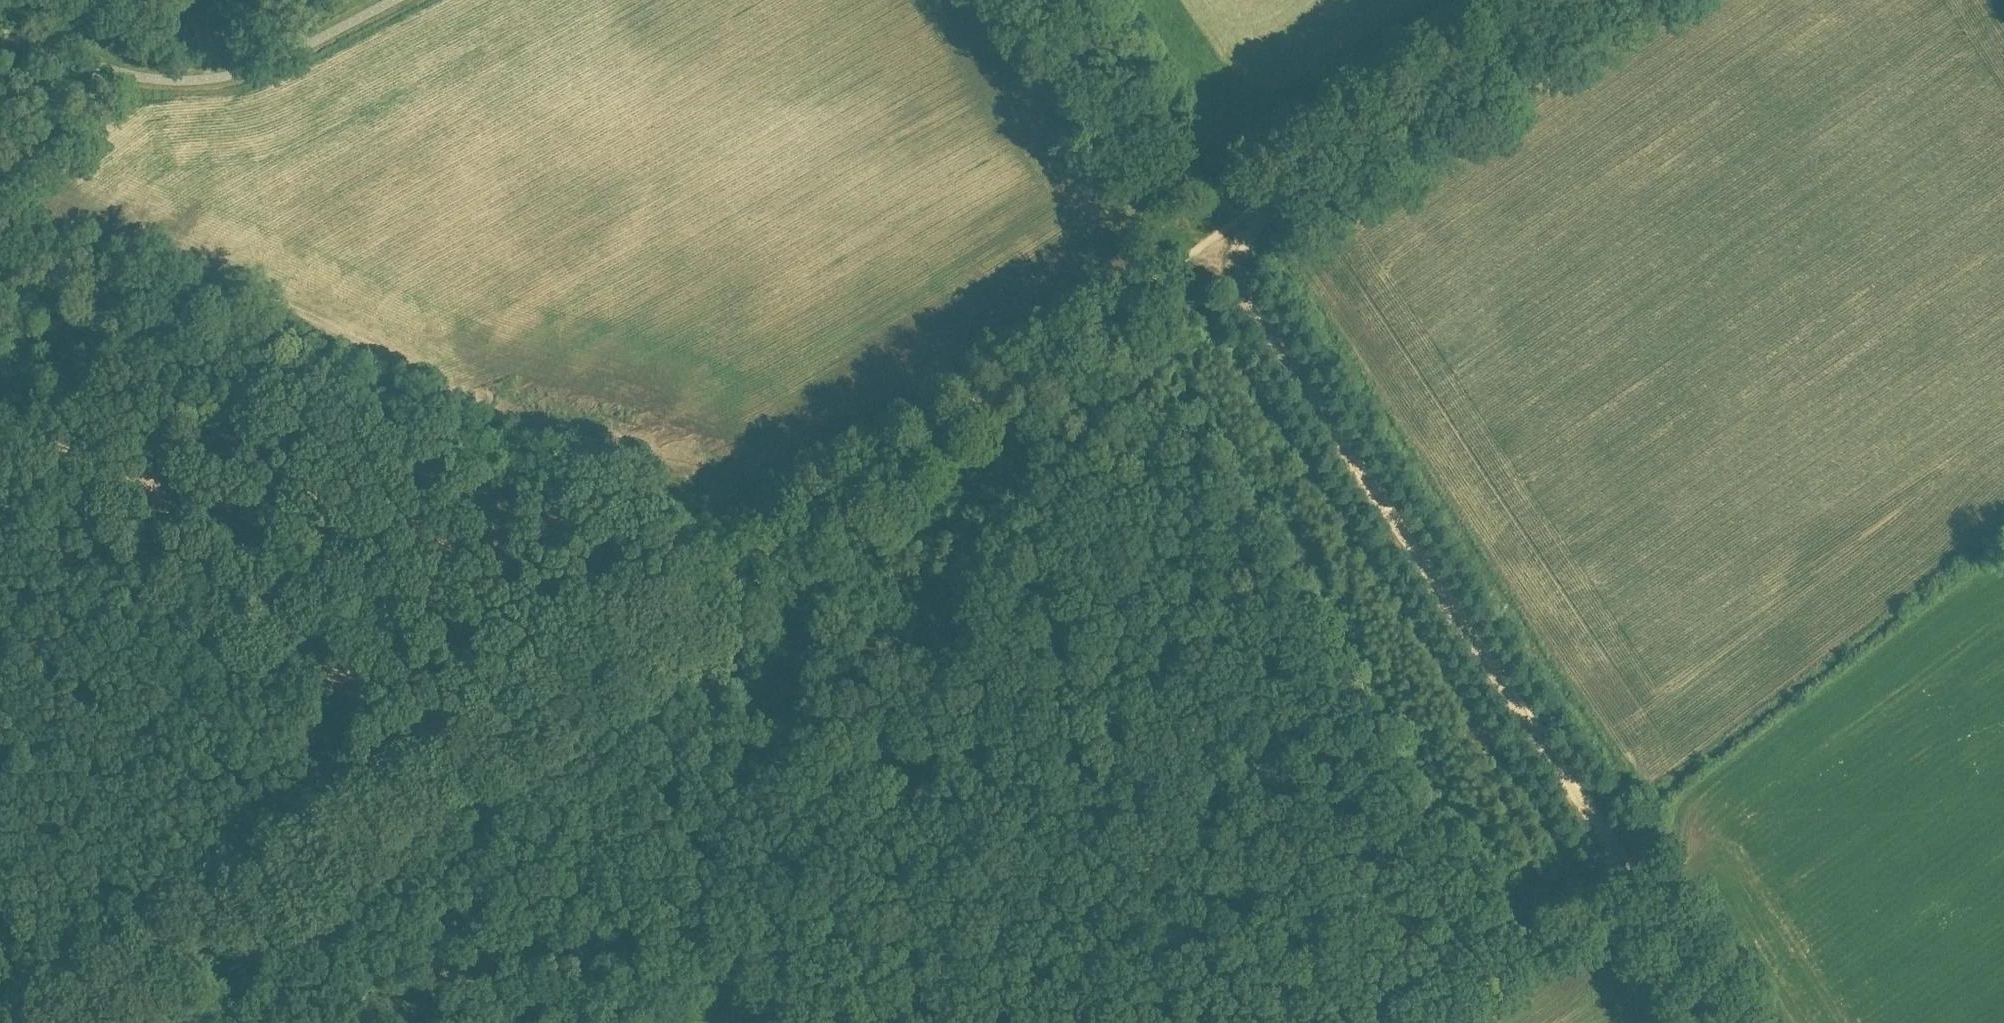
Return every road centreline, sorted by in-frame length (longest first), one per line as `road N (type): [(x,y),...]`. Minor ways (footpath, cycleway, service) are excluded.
road 1 (track): [(1203,244),(1511,721),(1720,1022)]
road 2 (track): [(1043,0),(1203,244)]

